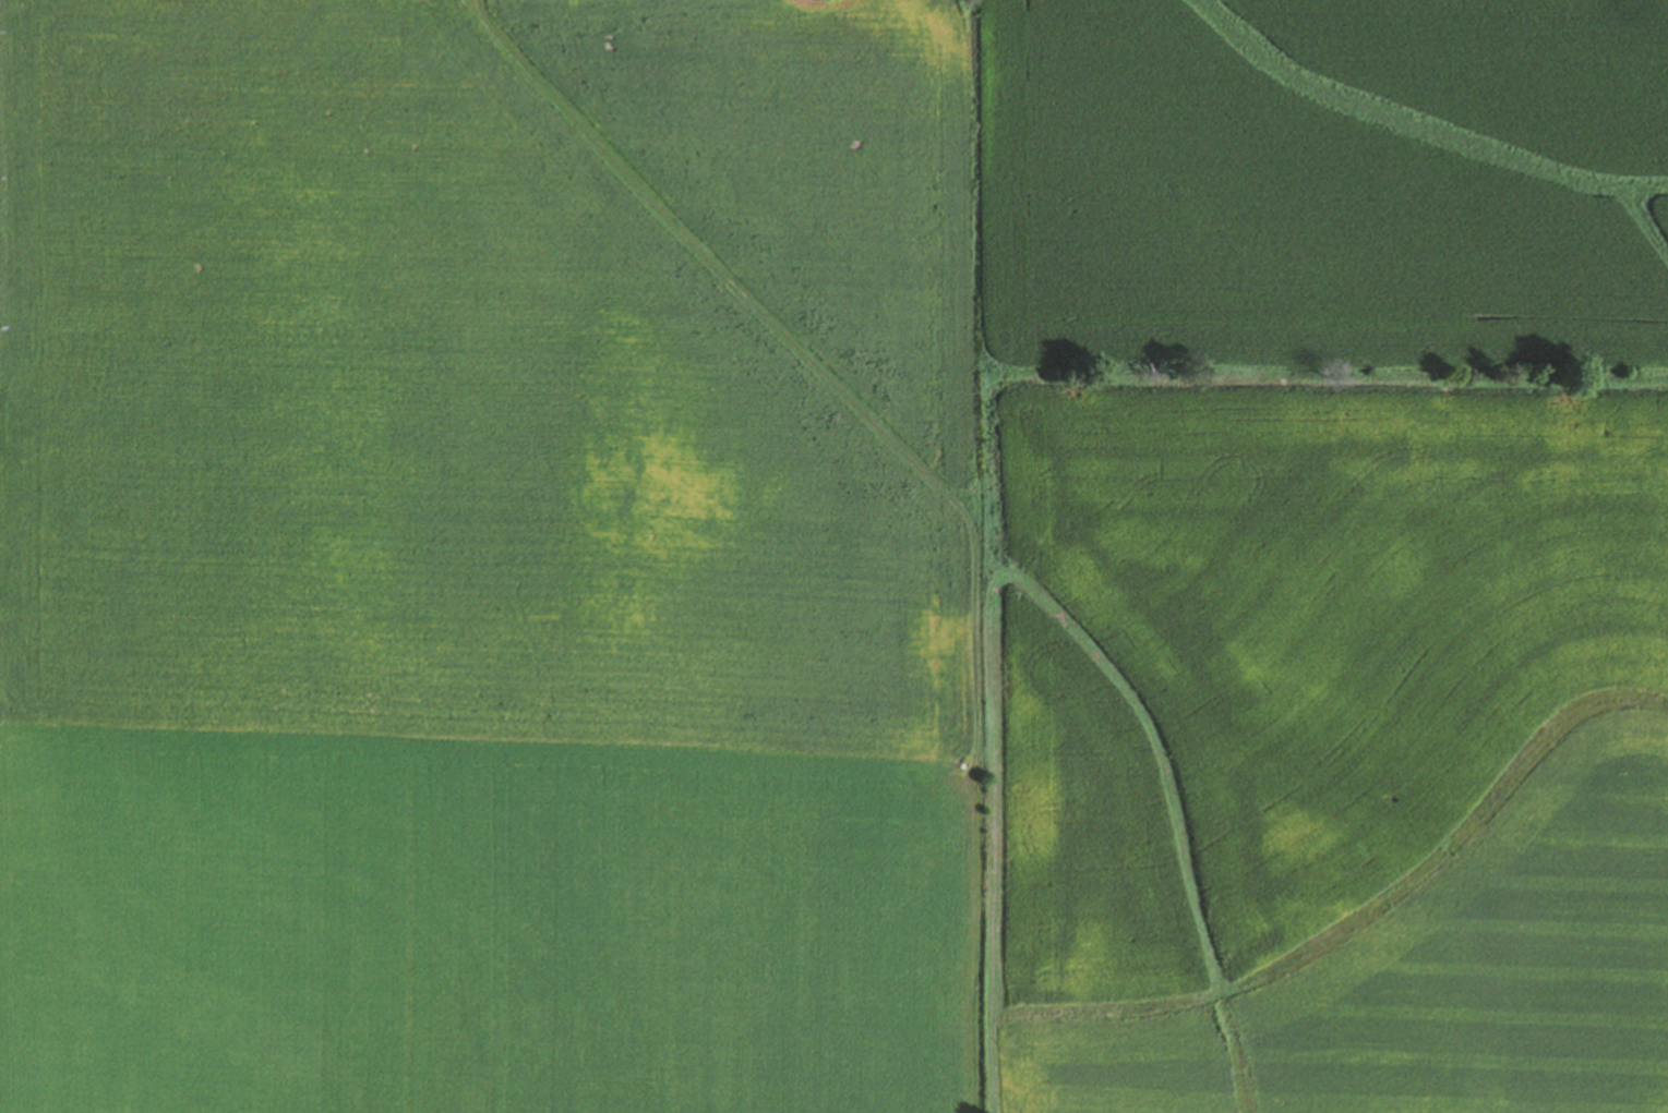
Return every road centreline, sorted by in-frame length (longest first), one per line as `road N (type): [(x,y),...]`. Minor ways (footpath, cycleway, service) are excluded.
road 1 (track): [(469,0),(962,522),(968,724)]

